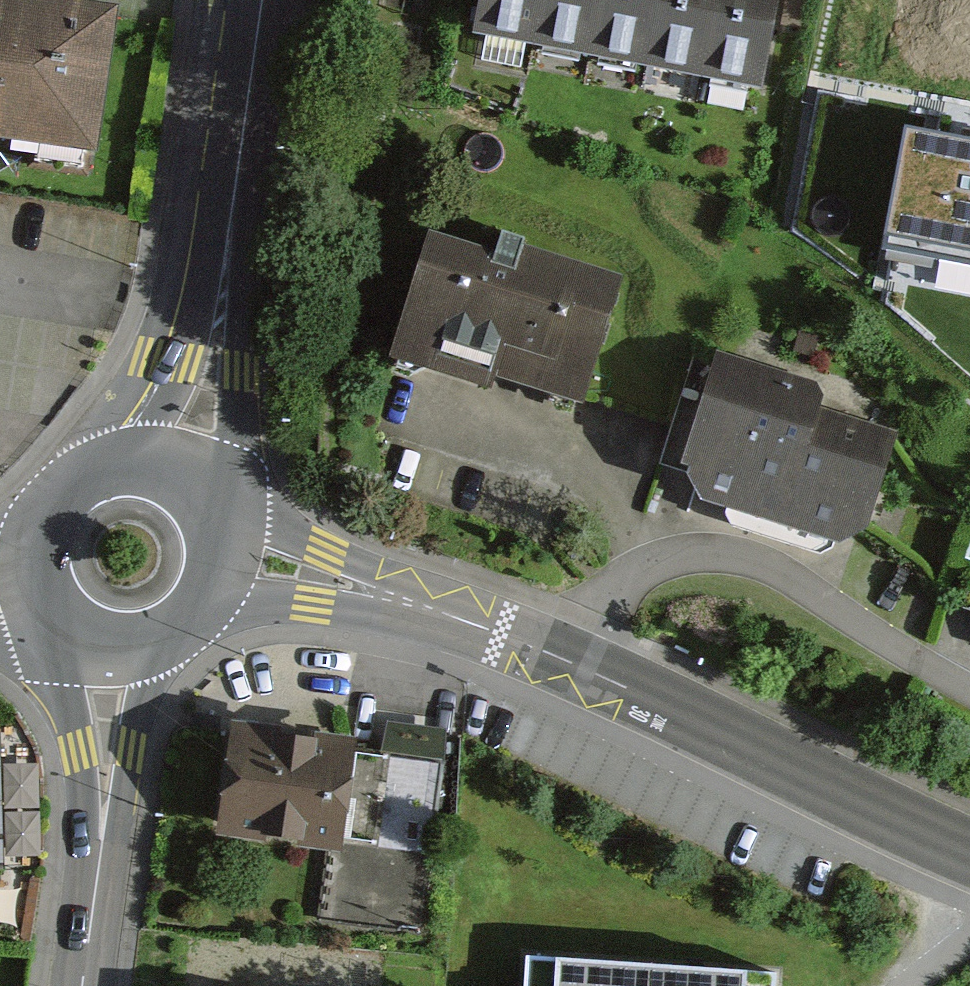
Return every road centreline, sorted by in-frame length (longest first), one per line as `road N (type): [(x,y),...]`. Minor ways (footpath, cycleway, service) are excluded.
road 1 (residential): [(575,664),(620,584),(650,563),(692,550),(784,570),(969,691)]
road 2 (residential): [(575,664),(969,851)]
road 3 (secondary): [(222,296),(260,0)]
road 4 (secondary): [(93,861),(123,808),(139,714),(164,638)]
road 5 (secondary): [(62,641),(93,861)]
road 6 (residential): [(380,595),(575,664)]
road 7 (secondary): [(231,483),(239,325),(222,296)]
road 8 (secondary): [(222,296),(196,321),(140,456)]
road 9 (residential): [(210,601),(345,609),(380,595)]
road 10 (residential): [(380,595),(358,564),(242,509)]
road 11 (secondary): [(80,985),(93,861)]
road 12 (secondary): [(140,456),(87,472),(43,518)]

